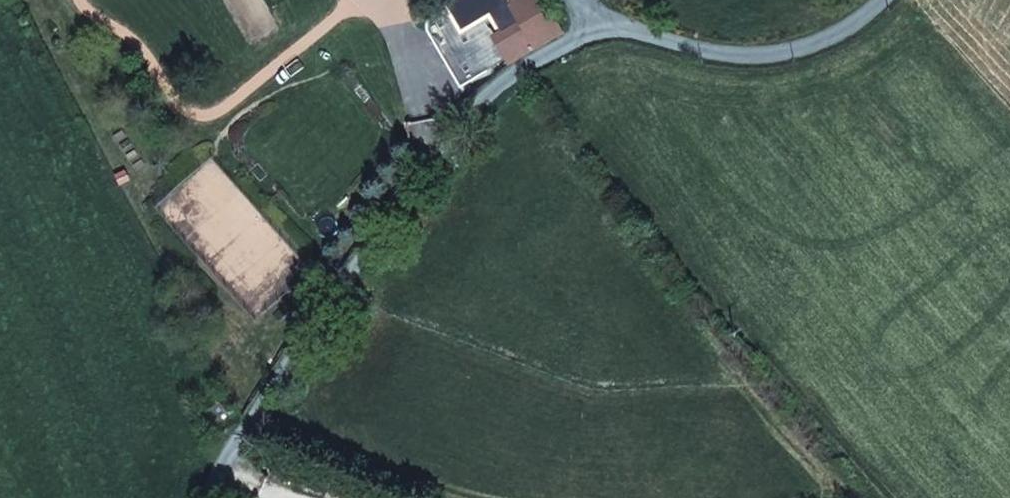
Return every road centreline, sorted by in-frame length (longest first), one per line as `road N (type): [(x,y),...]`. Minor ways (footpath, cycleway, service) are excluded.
road 1 (residential): [(210,497),(225,459),(347,267),(497,77),(605,22)]
road 2 (residential): [(877,0),(854,22),(783,59),(712,62),(605,22)]

